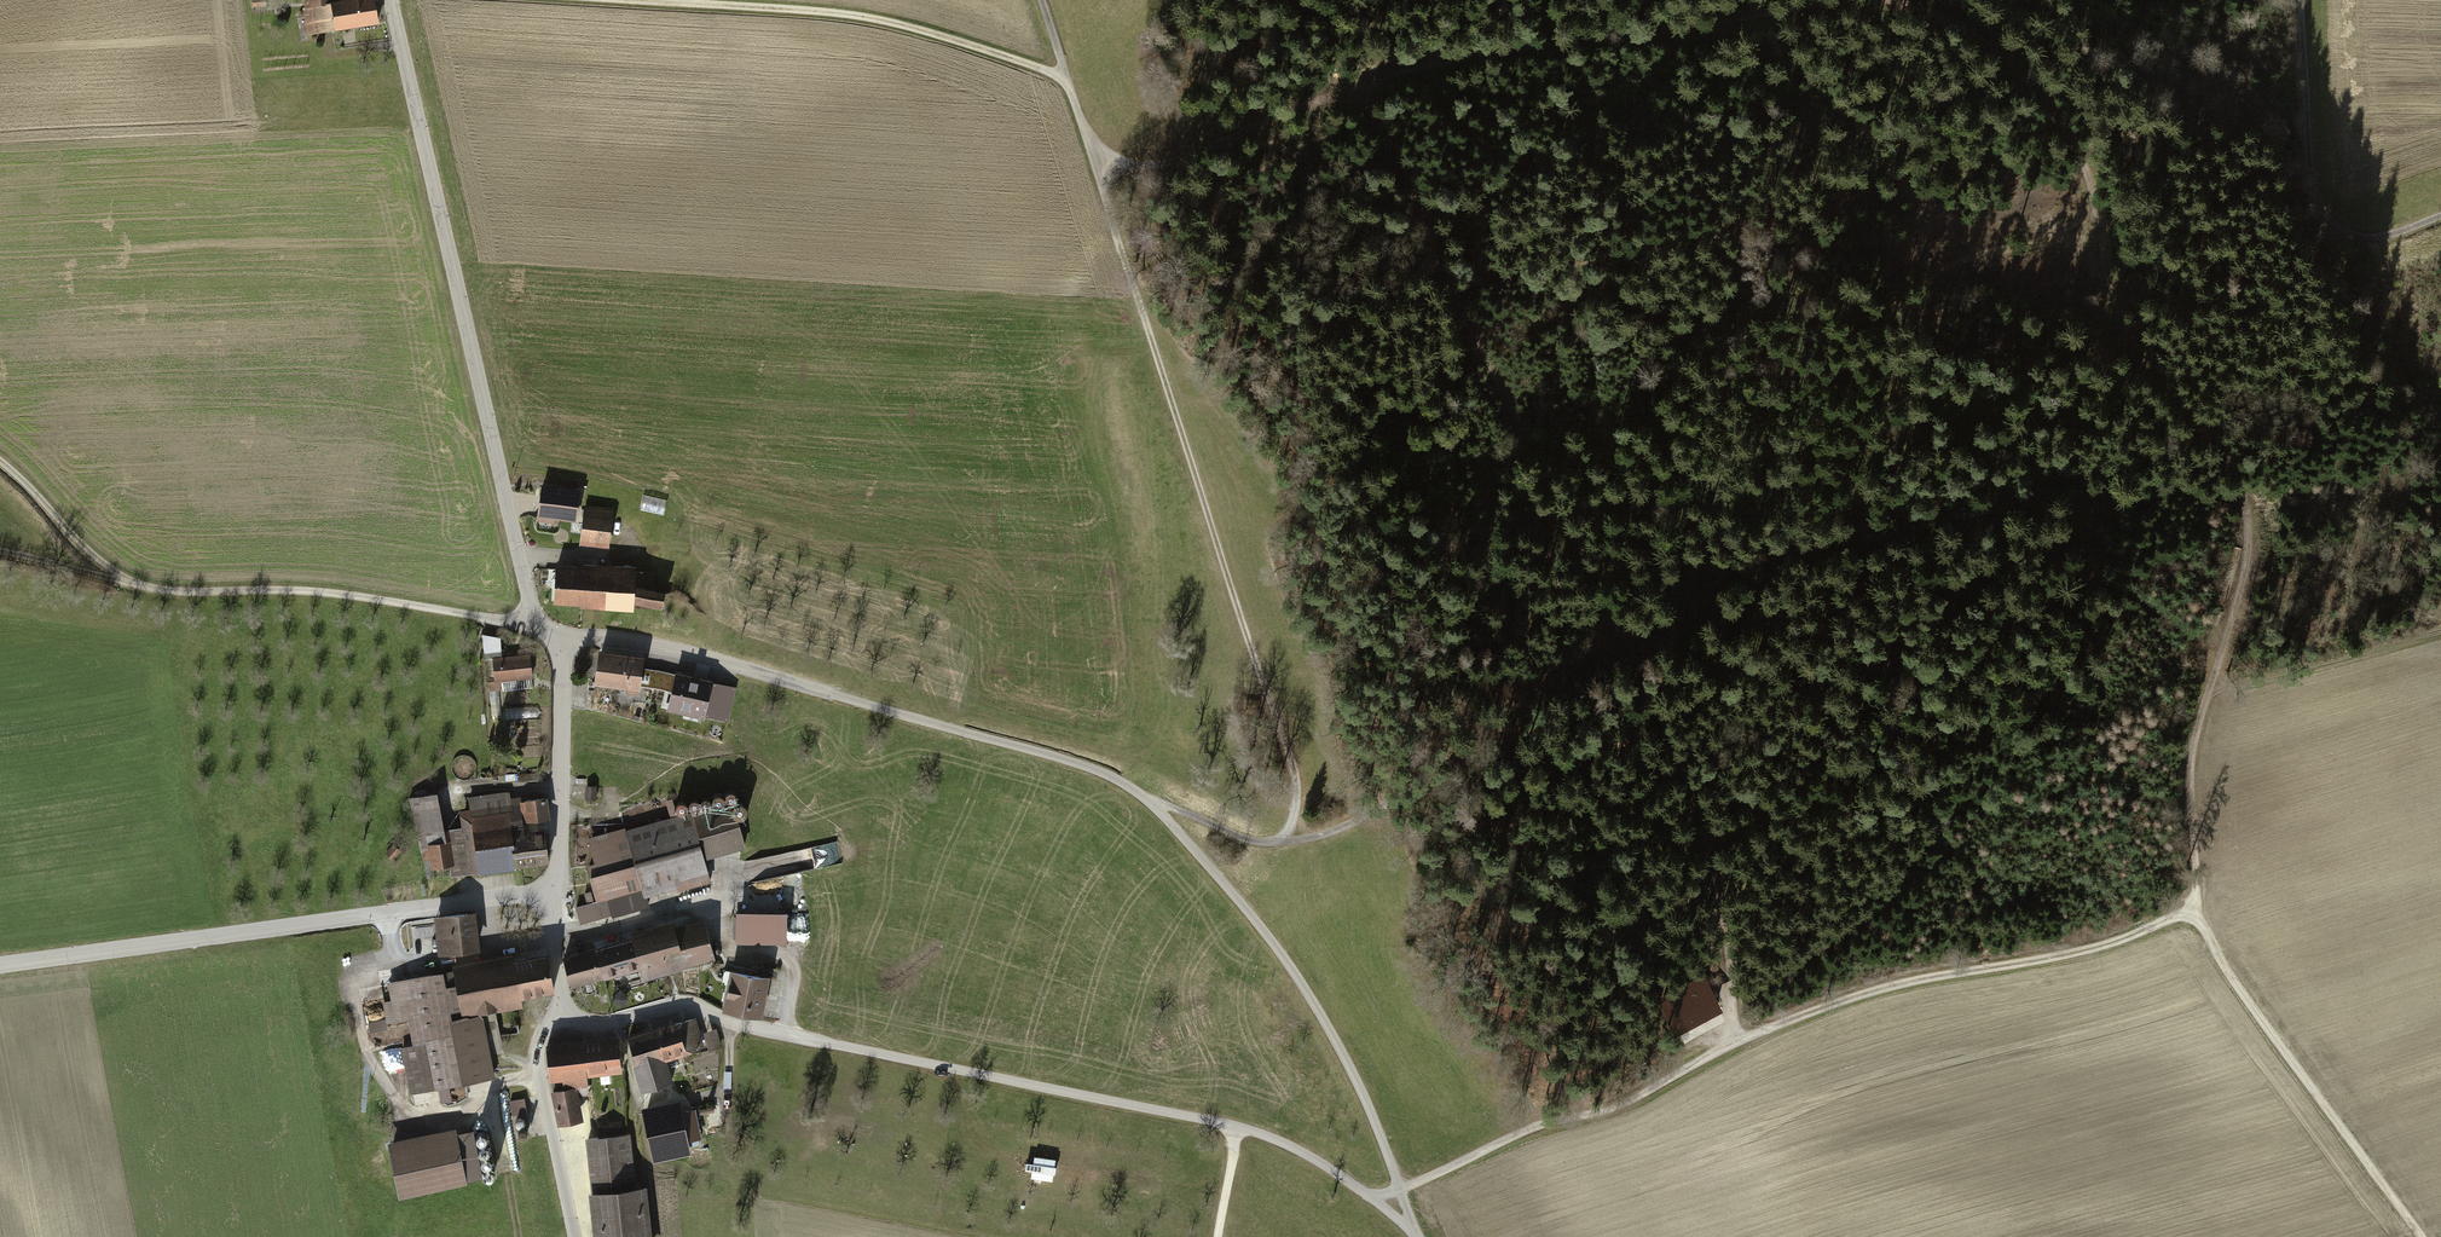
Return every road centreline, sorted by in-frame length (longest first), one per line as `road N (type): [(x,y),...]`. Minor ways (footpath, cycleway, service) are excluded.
road 1 (track): [(1104,182),(1214,151),(1430,67),(1884,6),(1978,43),(2064,126),(2096,210),(2112,297),(2243,494),(2245,570),(2195,740),(2194,912)]
road 2 (track): [(1733,1043),(1690,799),(1388,138),(1357,91)]
road 3 (track): [(1041,0),(1294,770),(1293,825),(1274,846)]
road 4 (track): [(1389,1205),(1414,1184),(1545,1127),(1628,1102),(1733,1043),(1880,990),(2088,951),(2194,912)]
road 5 (tertiary): [(1389,1205),(1278,1141),(1238,1129),(788,1038),(688,1006),(616,1022),(566,1014)]
road 6 (unclassified): [(833,695),(1097,771),(1149,802),(1301,986),(1357,1081),(1395,1177),(1389,1205)]
road 7 (track): [(1274,846),(1368,819),(1431,786),(1517,701),(1617,635),(1743,568),(1906,511)]
road 8 (tertiary): [(391,0),(533,616)]
road 9 (tertiary): [(0,966),(555,891)]
road 10 (track): [(1064,72),(1051,75),(839,15),(593,0)]
road 11 (track): [(2096,210),(1984,253),(1932,317),(1913,412),(1906,511)]
road 12 (track): [(139,588),(342,596),(508,624),(533,616)]
road 13 (track): [(2194,912),(2421,1236)]
road 14 (track): [(1906,511),(1996,529),(2225,652)]
road 15 (track): [(2299,0),(2316,198),(2347,232),(2372,239),(2440,216)]
road 16 (residential): [(552,642),(590,637),(710,658),(833,695)]
road 17 (tertiary): [(555,891),(562,662),(552,642)]
road 18 (track): [(1906,511),(1891,671),(1913,752)]
road 19 (track): [(2207,698),(2411,646),(2440,651)]
road 20 (tertiary): [(566,1014),(538,1042),(537,1069),(572,1236)]
road 21 (track): [(0,462),(82,546),(139,588)]
road 22 (track): [(710,658),(717,612),(714,578),(701,558),(663,546),(640,556)]
road 23 (track): [(139,588),(0,553)]
road 24 (track): [(1274,846),(1149,802)]
road 25 (tertiary): [(566,1014),(551,944),(555,891)]

